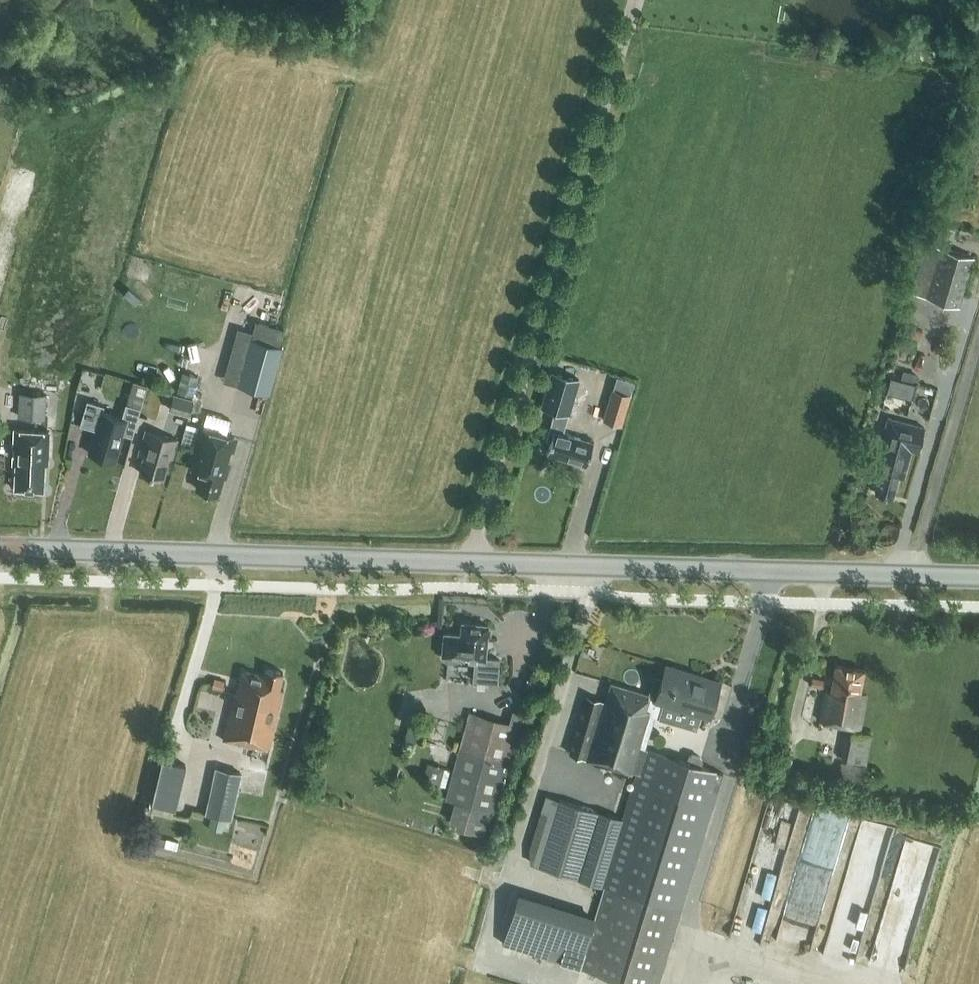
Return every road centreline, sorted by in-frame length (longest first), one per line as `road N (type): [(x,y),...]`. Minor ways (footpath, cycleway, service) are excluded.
road 1 (secondary): [(978,575),(0,550)]
road 2 (track): [(903,573),(978,341)]

